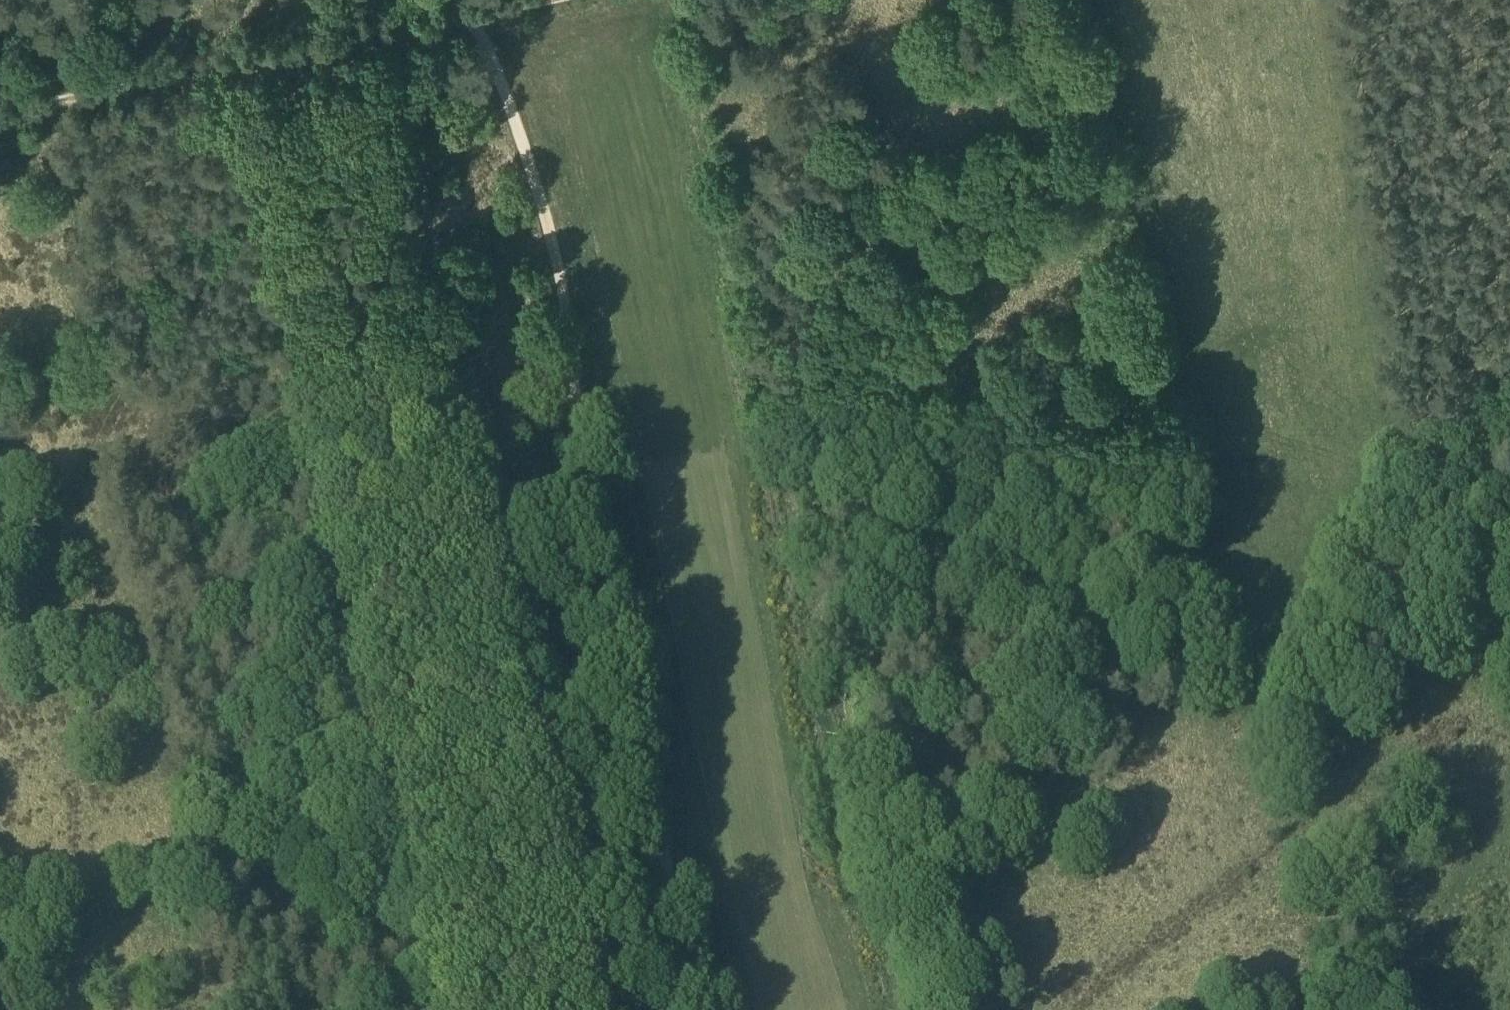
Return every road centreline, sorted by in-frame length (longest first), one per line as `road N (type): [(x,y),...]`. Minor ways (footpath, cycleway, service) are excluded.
road 1 (track): [(465,0),(520,137),(558,268),(579,427),(701,1009)]
road 2 (track): [(554,0),(0,116)]

